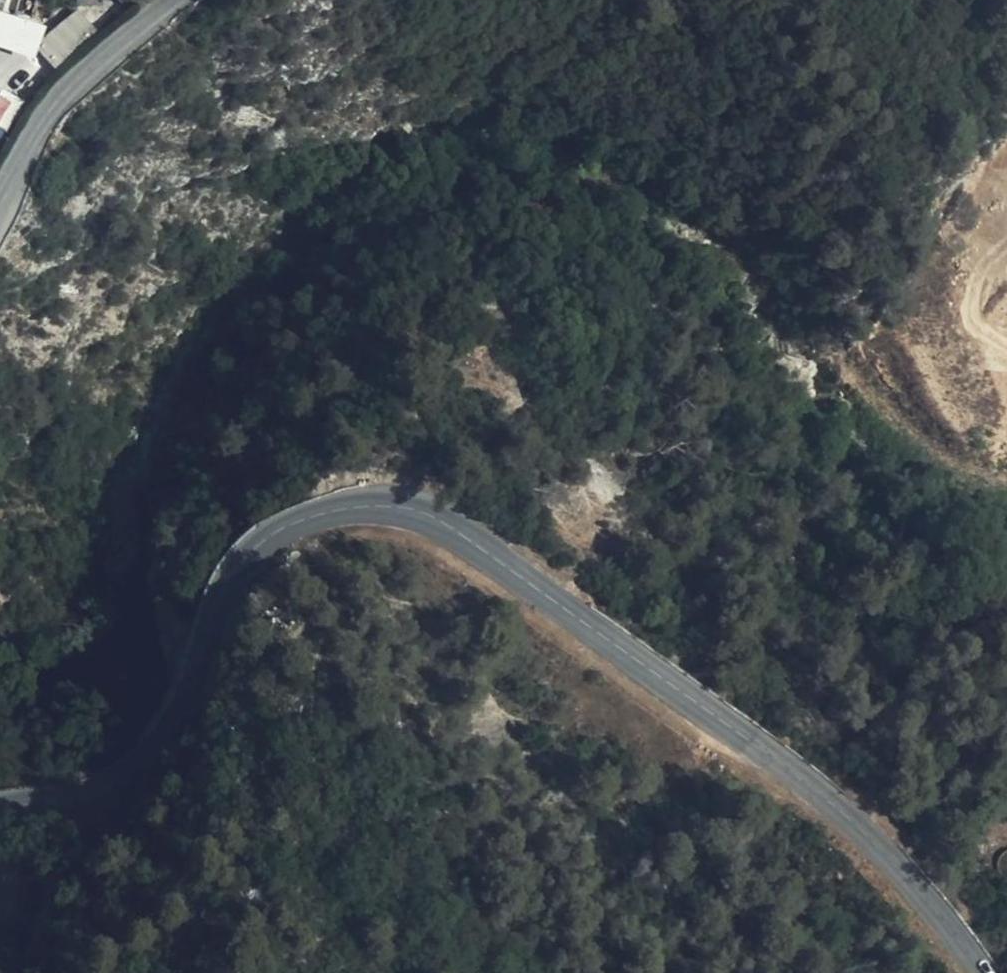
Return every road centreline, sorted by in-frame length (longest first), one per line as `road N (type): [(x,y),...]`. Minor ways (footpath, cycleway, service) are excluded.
road 1 (tertiary): [(0,808),(87,796),(160,750),(192,699),(226,596),(263,543),(323,513),(416,507),(442,516),(855,816),(988,972)]
road 2 (tertiary): [(178,0),(79,92),(0,216)]

